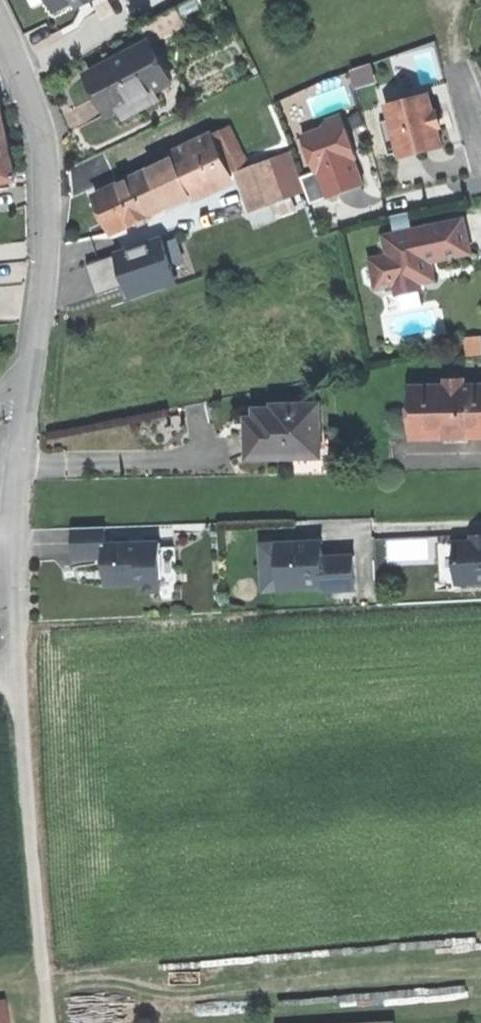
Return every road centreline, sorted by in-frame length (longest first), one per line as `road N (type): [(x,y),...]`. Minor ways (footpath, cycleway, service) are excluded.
road 1 (residential): [(0,23),(41,128),(46,246),(24,402)]
road 2 (unclassified): [(15,678),(49,1022)]
road 3 (residential): [(24,402),(5,575),(15,678)]

